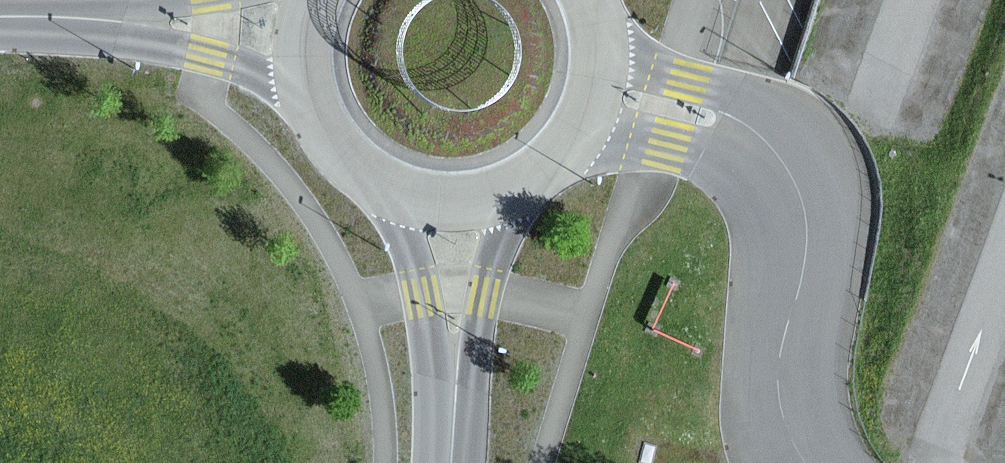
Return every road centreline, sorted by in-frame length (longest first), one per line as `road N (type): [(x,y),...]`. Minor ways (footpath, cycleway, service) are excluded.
road 1 (unclassified): [(760,127),(806,167),(818,237),(793,350),(804,455),(814,462)]
road 2 (primary): [(394,180),(448,360),(458,445)]
road 3 (primary): [(458,445),(523,183)]
road 4 (secondary): [(148,15),(322,91)]
road 5 (unclassified): [(760,127),(732,97),(604,28)]
road 6 (unclassified): [(581,134),(760,127)]
road 7 (secondary): [(148,15),(0,12)]
road 8 (primary): [(394,180),(436,195),(480,196),(523,183)]

